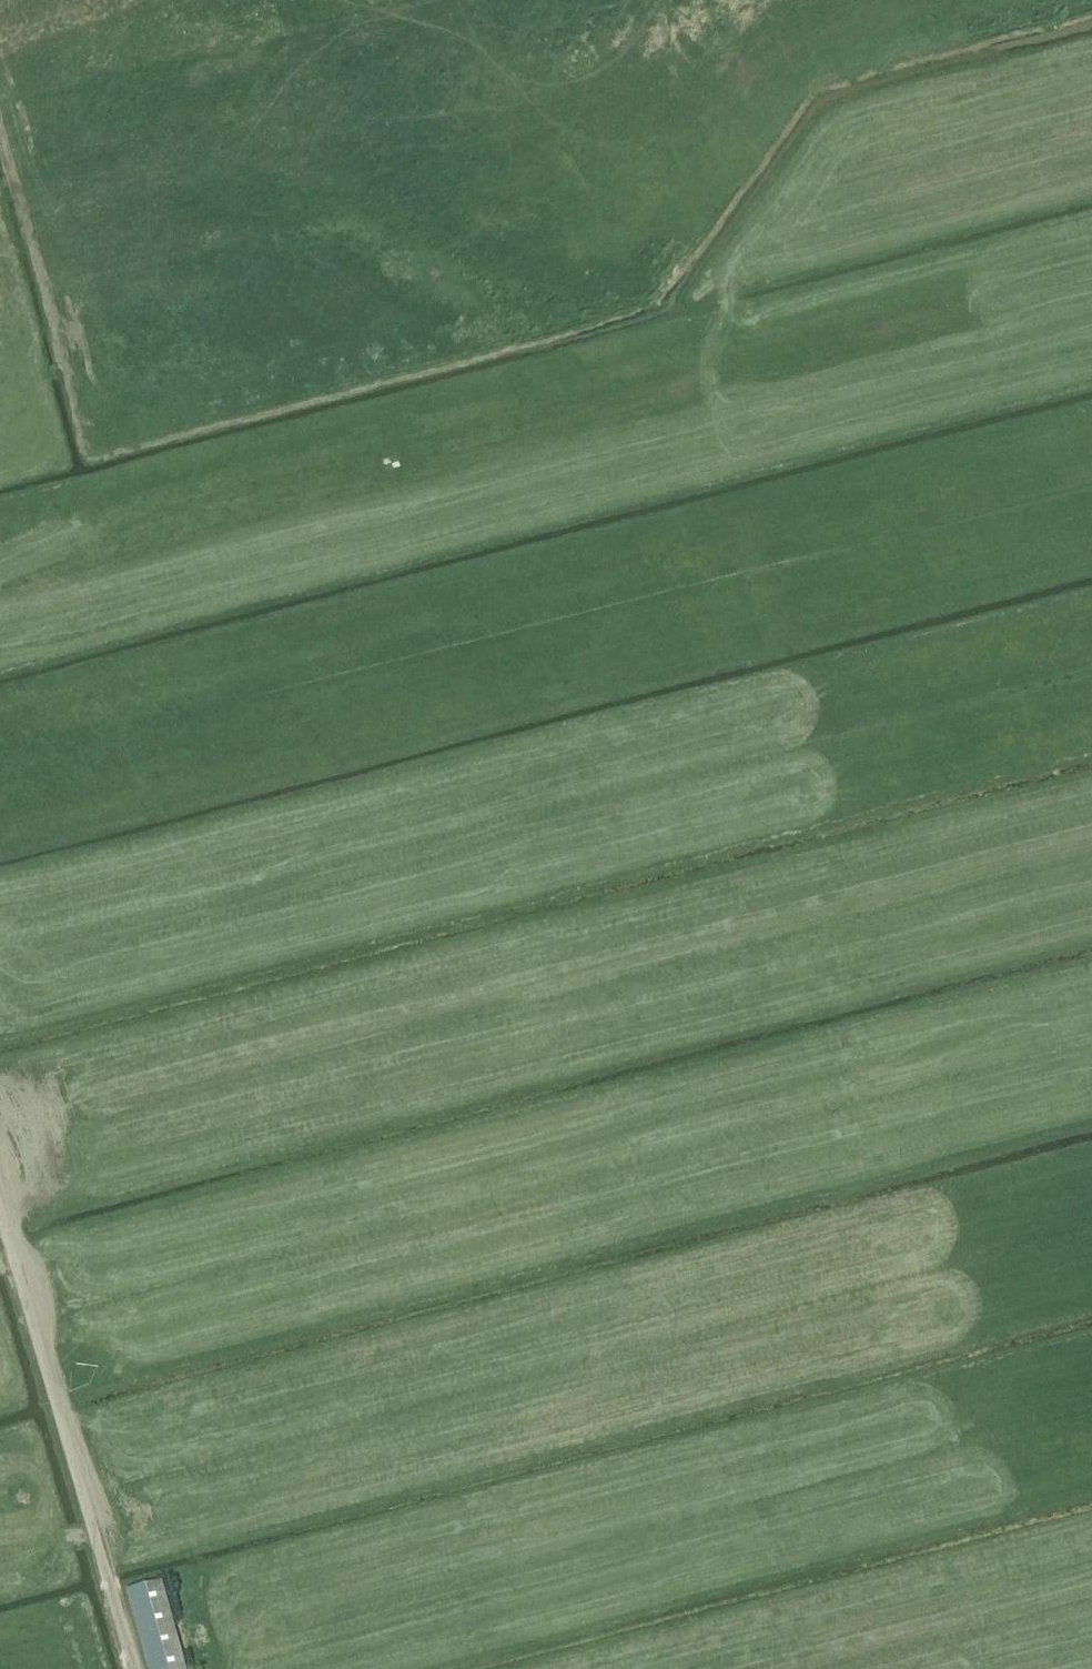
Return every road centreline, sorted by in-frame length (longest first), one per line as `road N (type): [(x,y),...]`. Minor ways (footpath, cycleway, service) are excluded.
road 1 (track): [(132,1668),(0,1217)]

